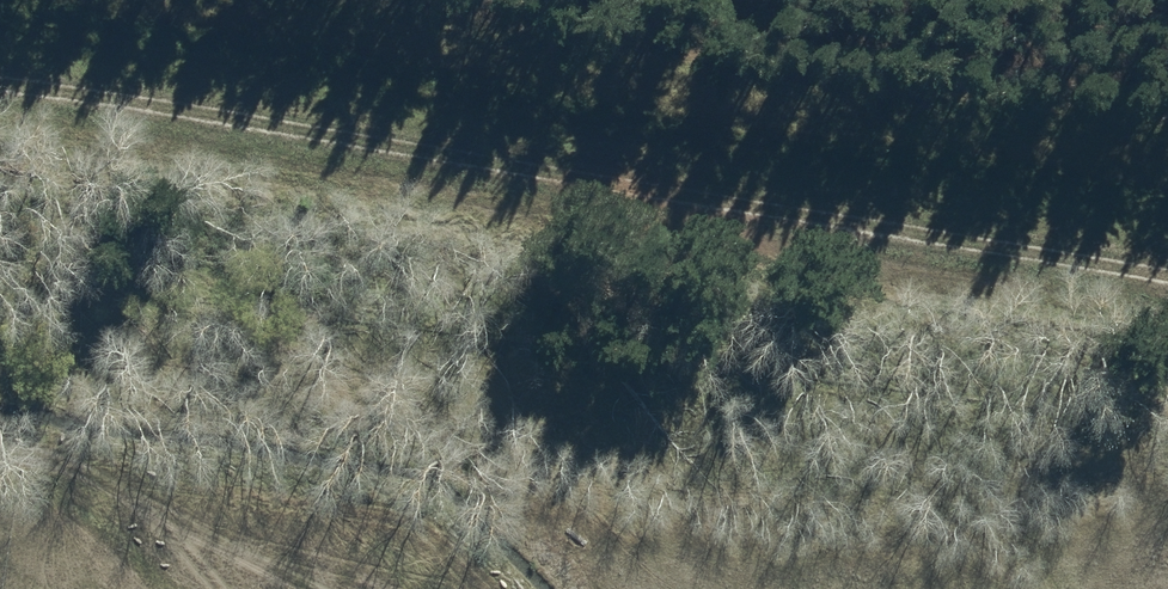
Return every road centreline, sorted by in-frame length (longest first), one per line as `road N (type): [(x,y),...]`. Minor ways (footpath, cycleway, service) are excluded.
road 1 (track): [(0,63),(710,173),(1167,260)]
road 2 (track): [(1167,135),(284,0)]

